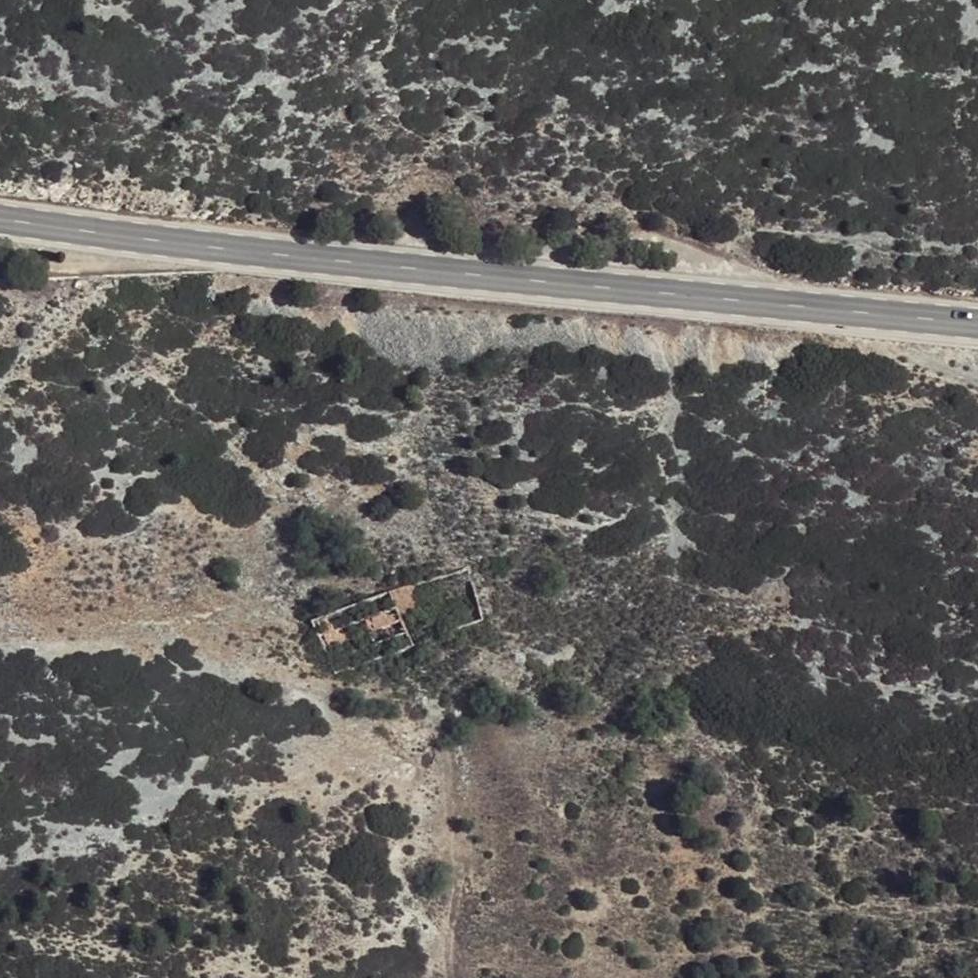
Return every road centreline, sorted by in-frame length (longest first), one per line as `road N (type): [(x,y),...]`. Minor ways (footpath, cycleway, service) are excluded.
road 1 (primary): [(977,327),(434,276),(0,222)]
road 2 (track): [(464,977),(458,734)]

